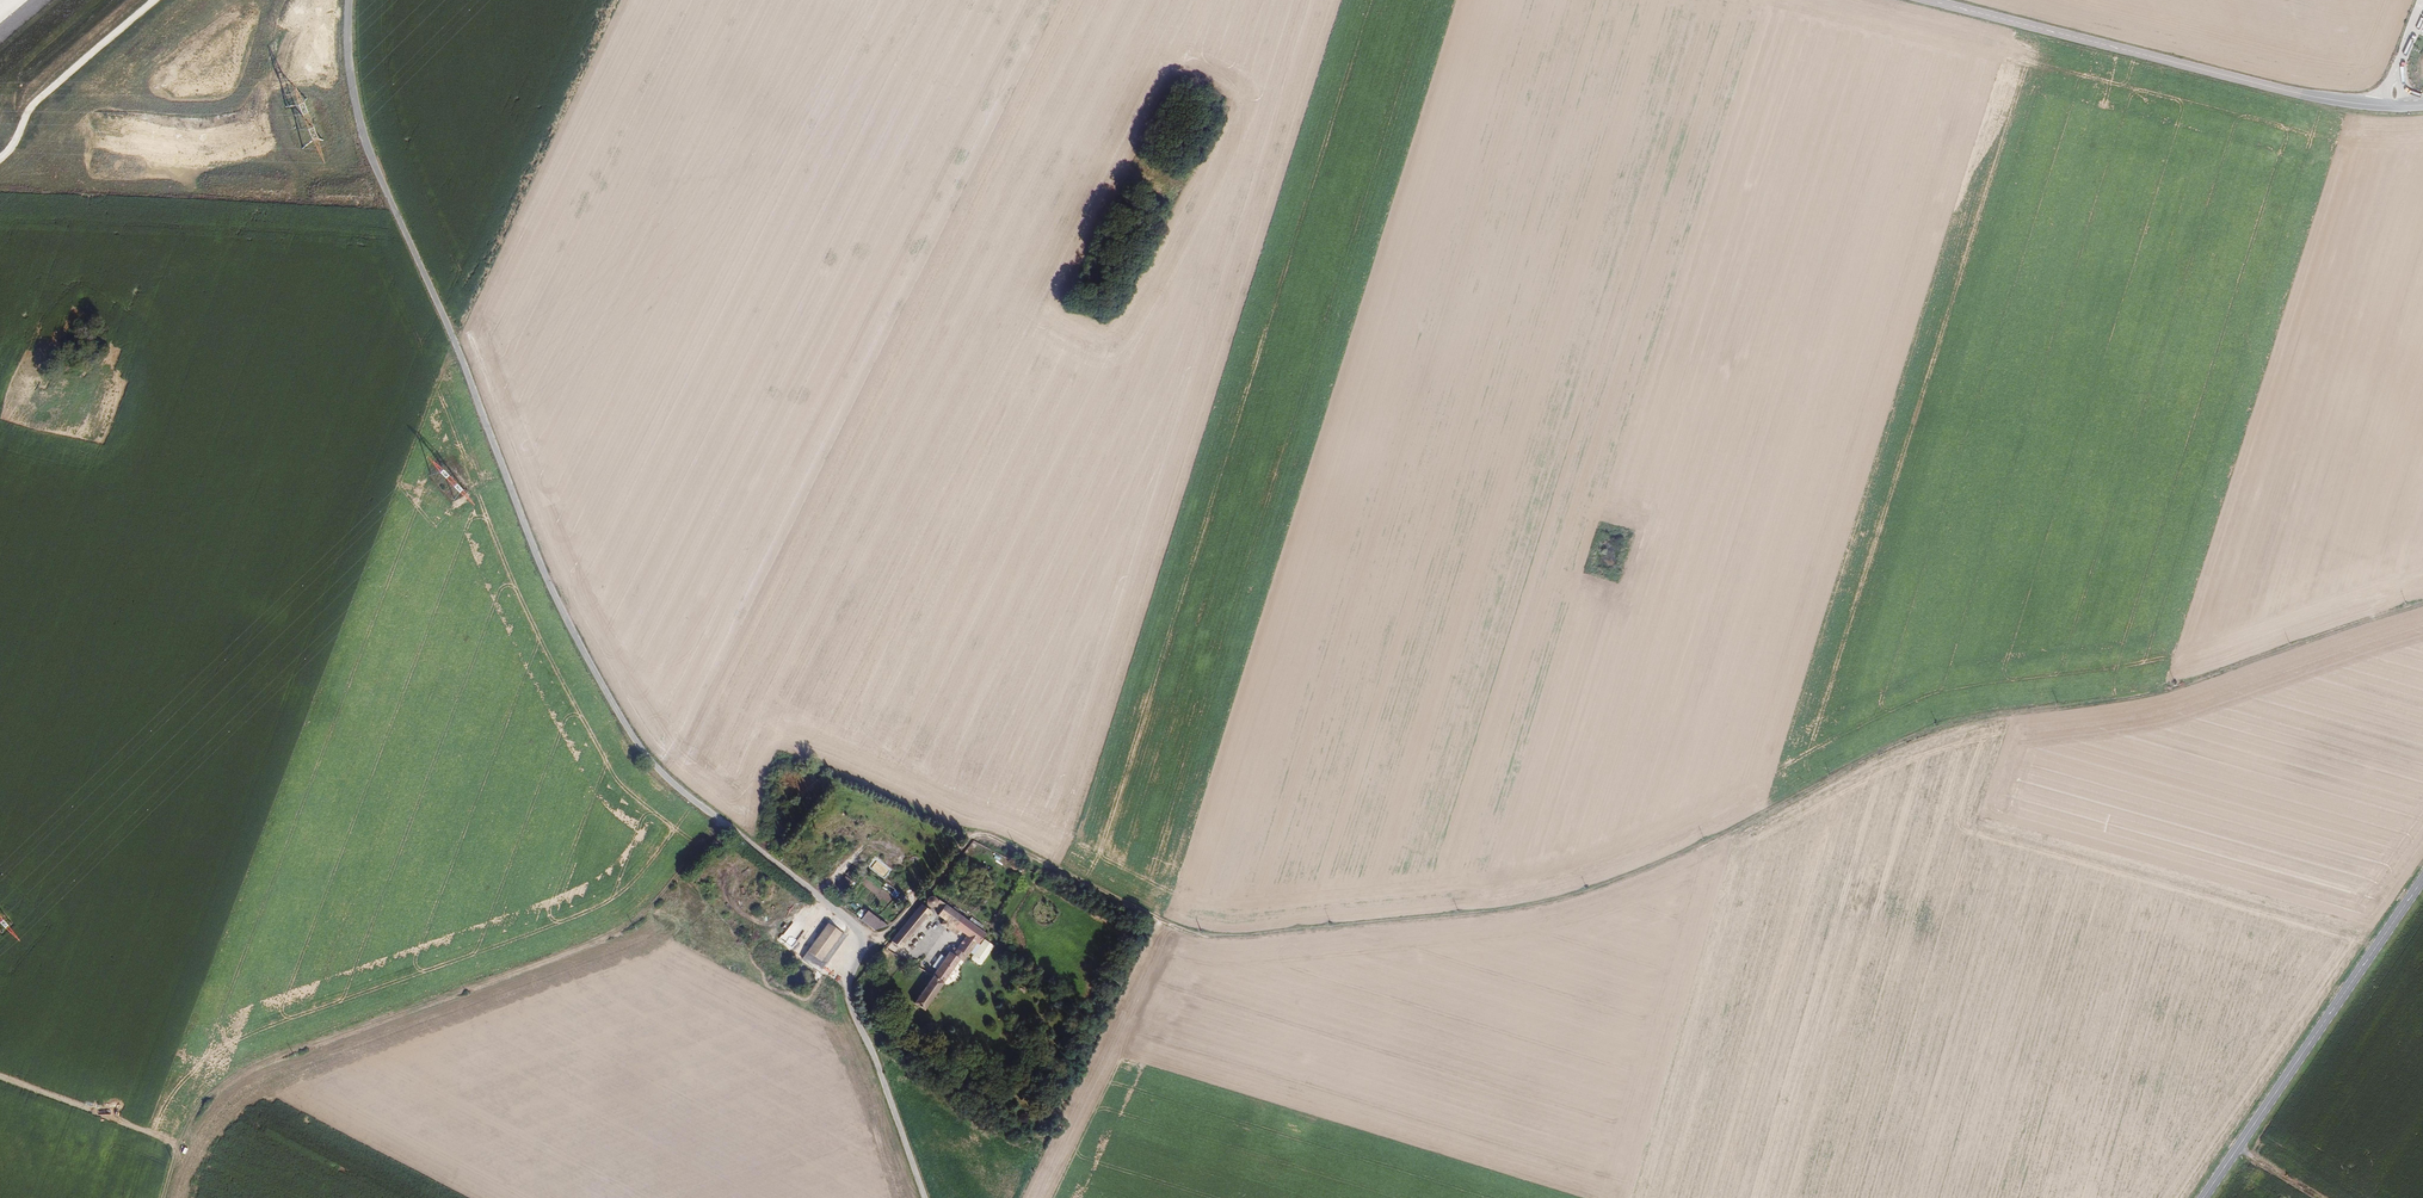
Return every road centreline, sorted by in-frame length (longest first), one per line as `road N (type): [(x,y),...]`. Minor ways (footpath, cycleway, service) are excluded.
road 1 (unclassified): [(354,0),(354,97),(374,165),(591,666),(649,759),(845,918),(863,943),(847,986),(852,1009),(927,1197)]
road 2 (track): [(162,1197),(195,1112),(219,1085),(297,1047),(623,928),(719,820)]
road 3 (secondary): [(2422,105),(2281,90),(1930,0)]
road 4 (track): [(1238,936),(1200,933),(986,835),(972,838),(878,941),(863,943)]
road 5 (secondary): [(2422,878),(2201,1197)]

